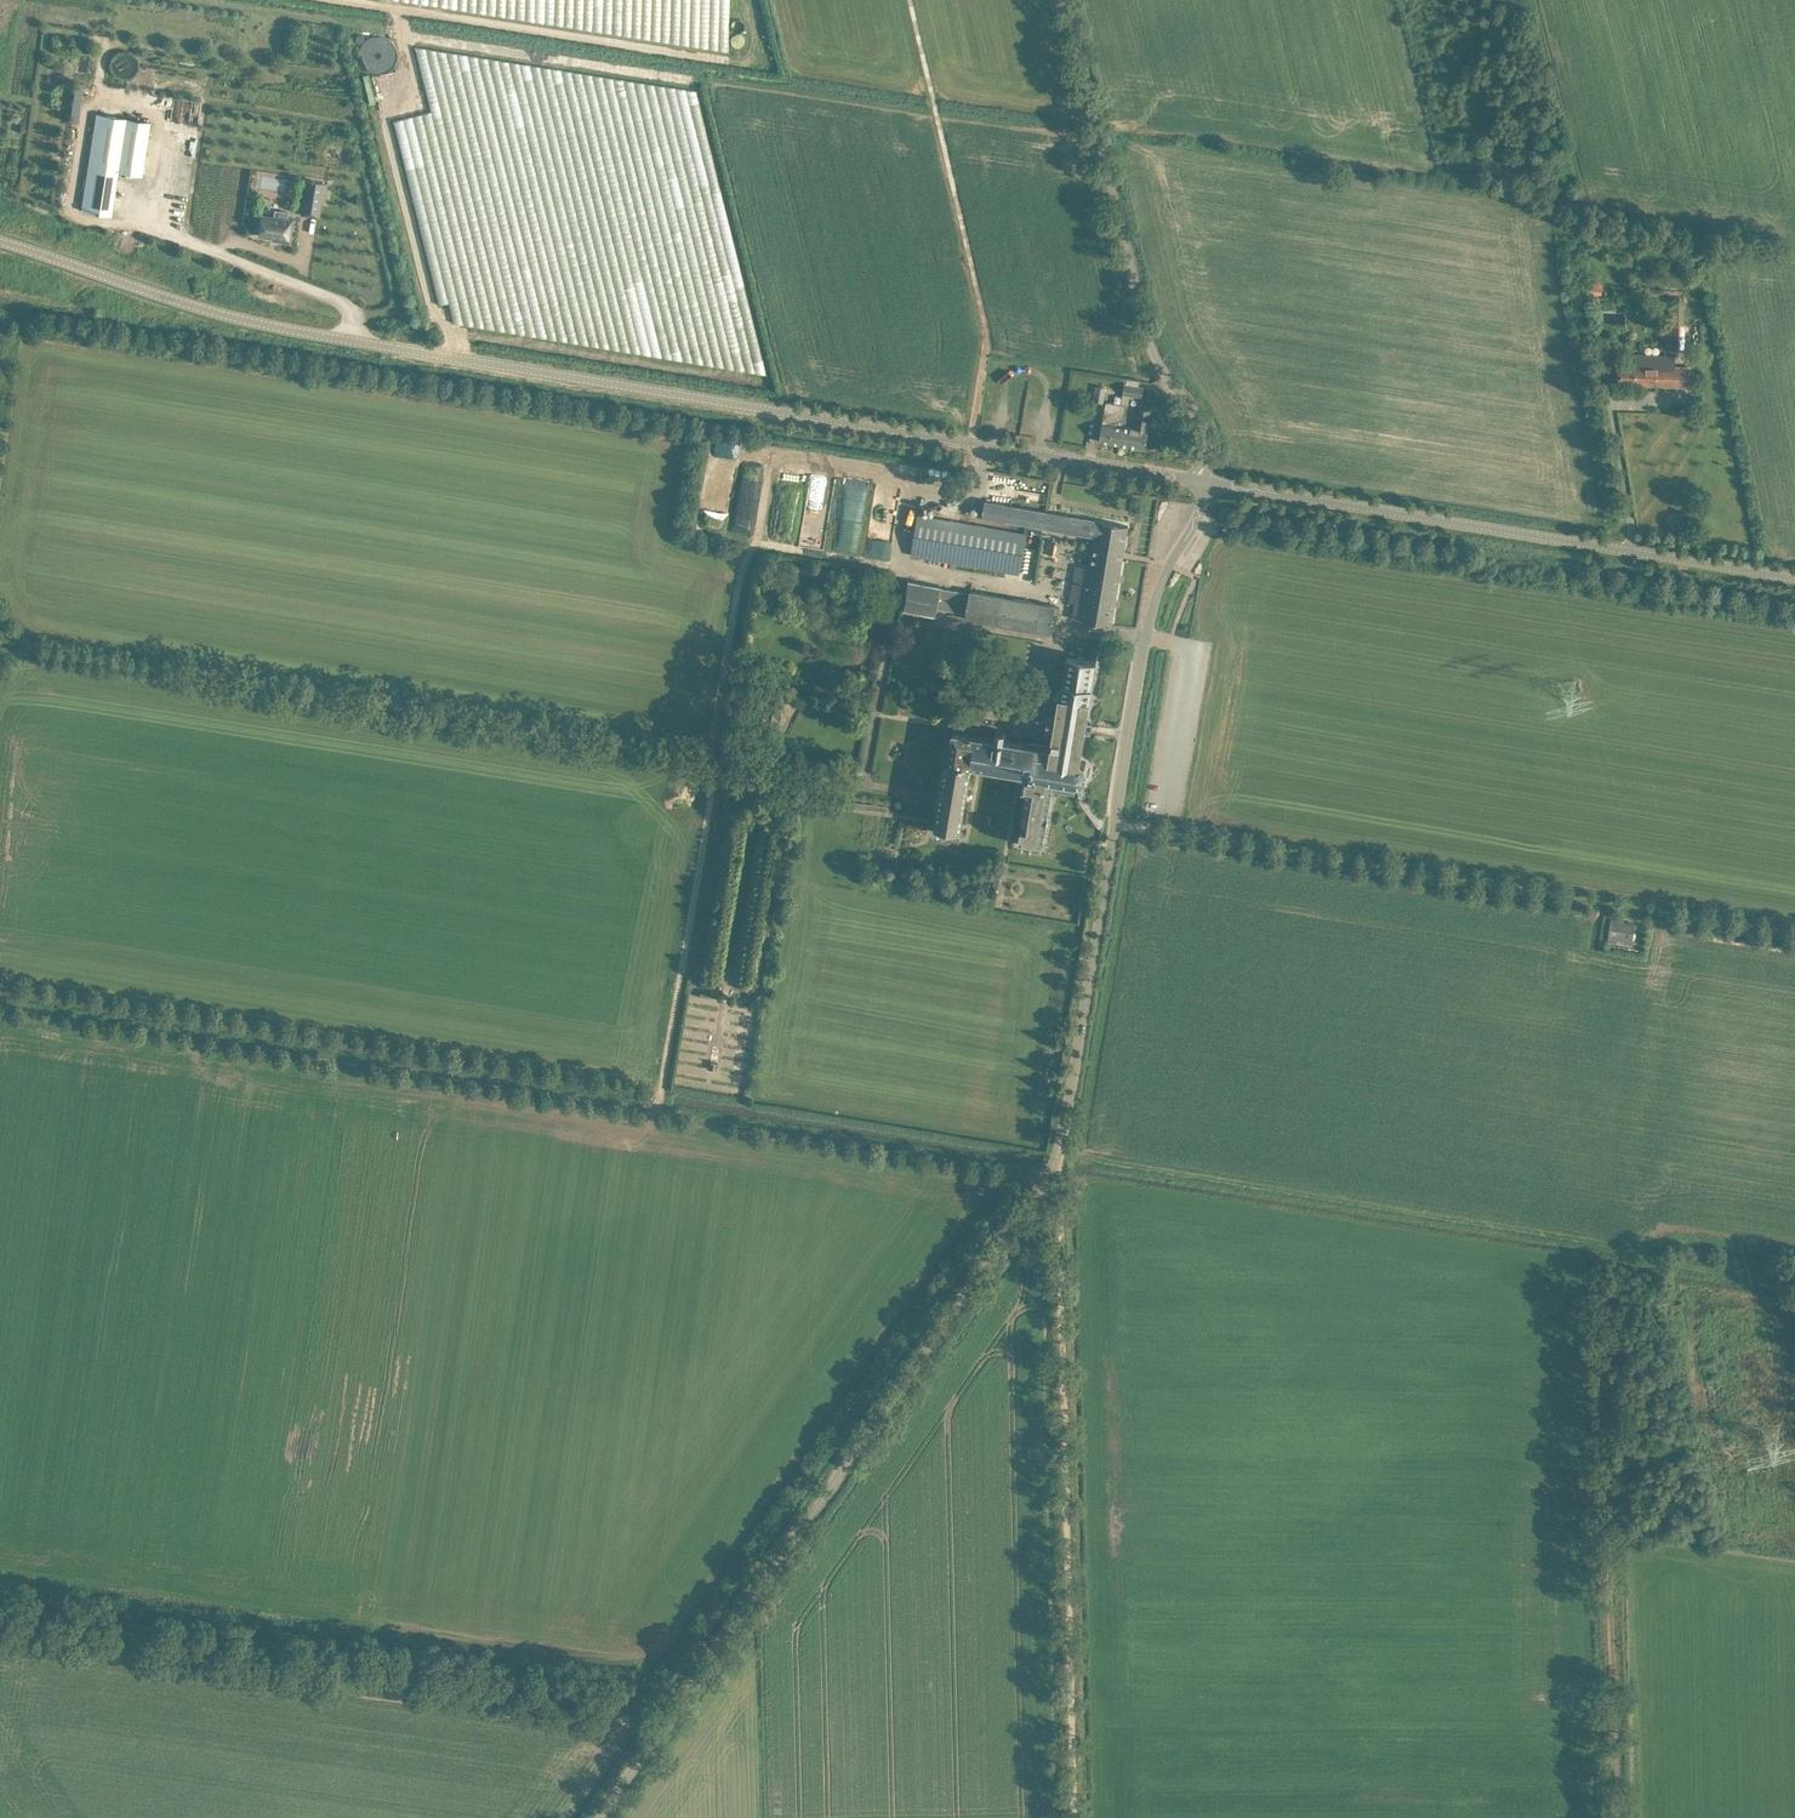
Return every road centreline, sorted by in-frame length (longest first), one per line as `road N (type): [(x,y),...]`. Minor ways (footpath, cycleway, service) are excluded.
road 1 (unclassified): [(602,1817),(1066,1156),(1151,620),(1210,479)]
road 2 (unclassified): [(1210,479),(319,334),(219,313),(0,242)]
road 3 (track): [(0,642),(931,798)]
road 4 (track): [(1794,1286),(1067,1150)]
road 5 (track): [(681,1704),(0,1609)]
road 6 (track): [(1081,1817),(1066,1156)]
road 7 (unclassified): [(1794,576),(1210,479)]
road 8 (unclassified): [(1210,479),(1205,418),(1154,326),(1075,0)]
road 9 (track): [(764,770),(717,1039)]

